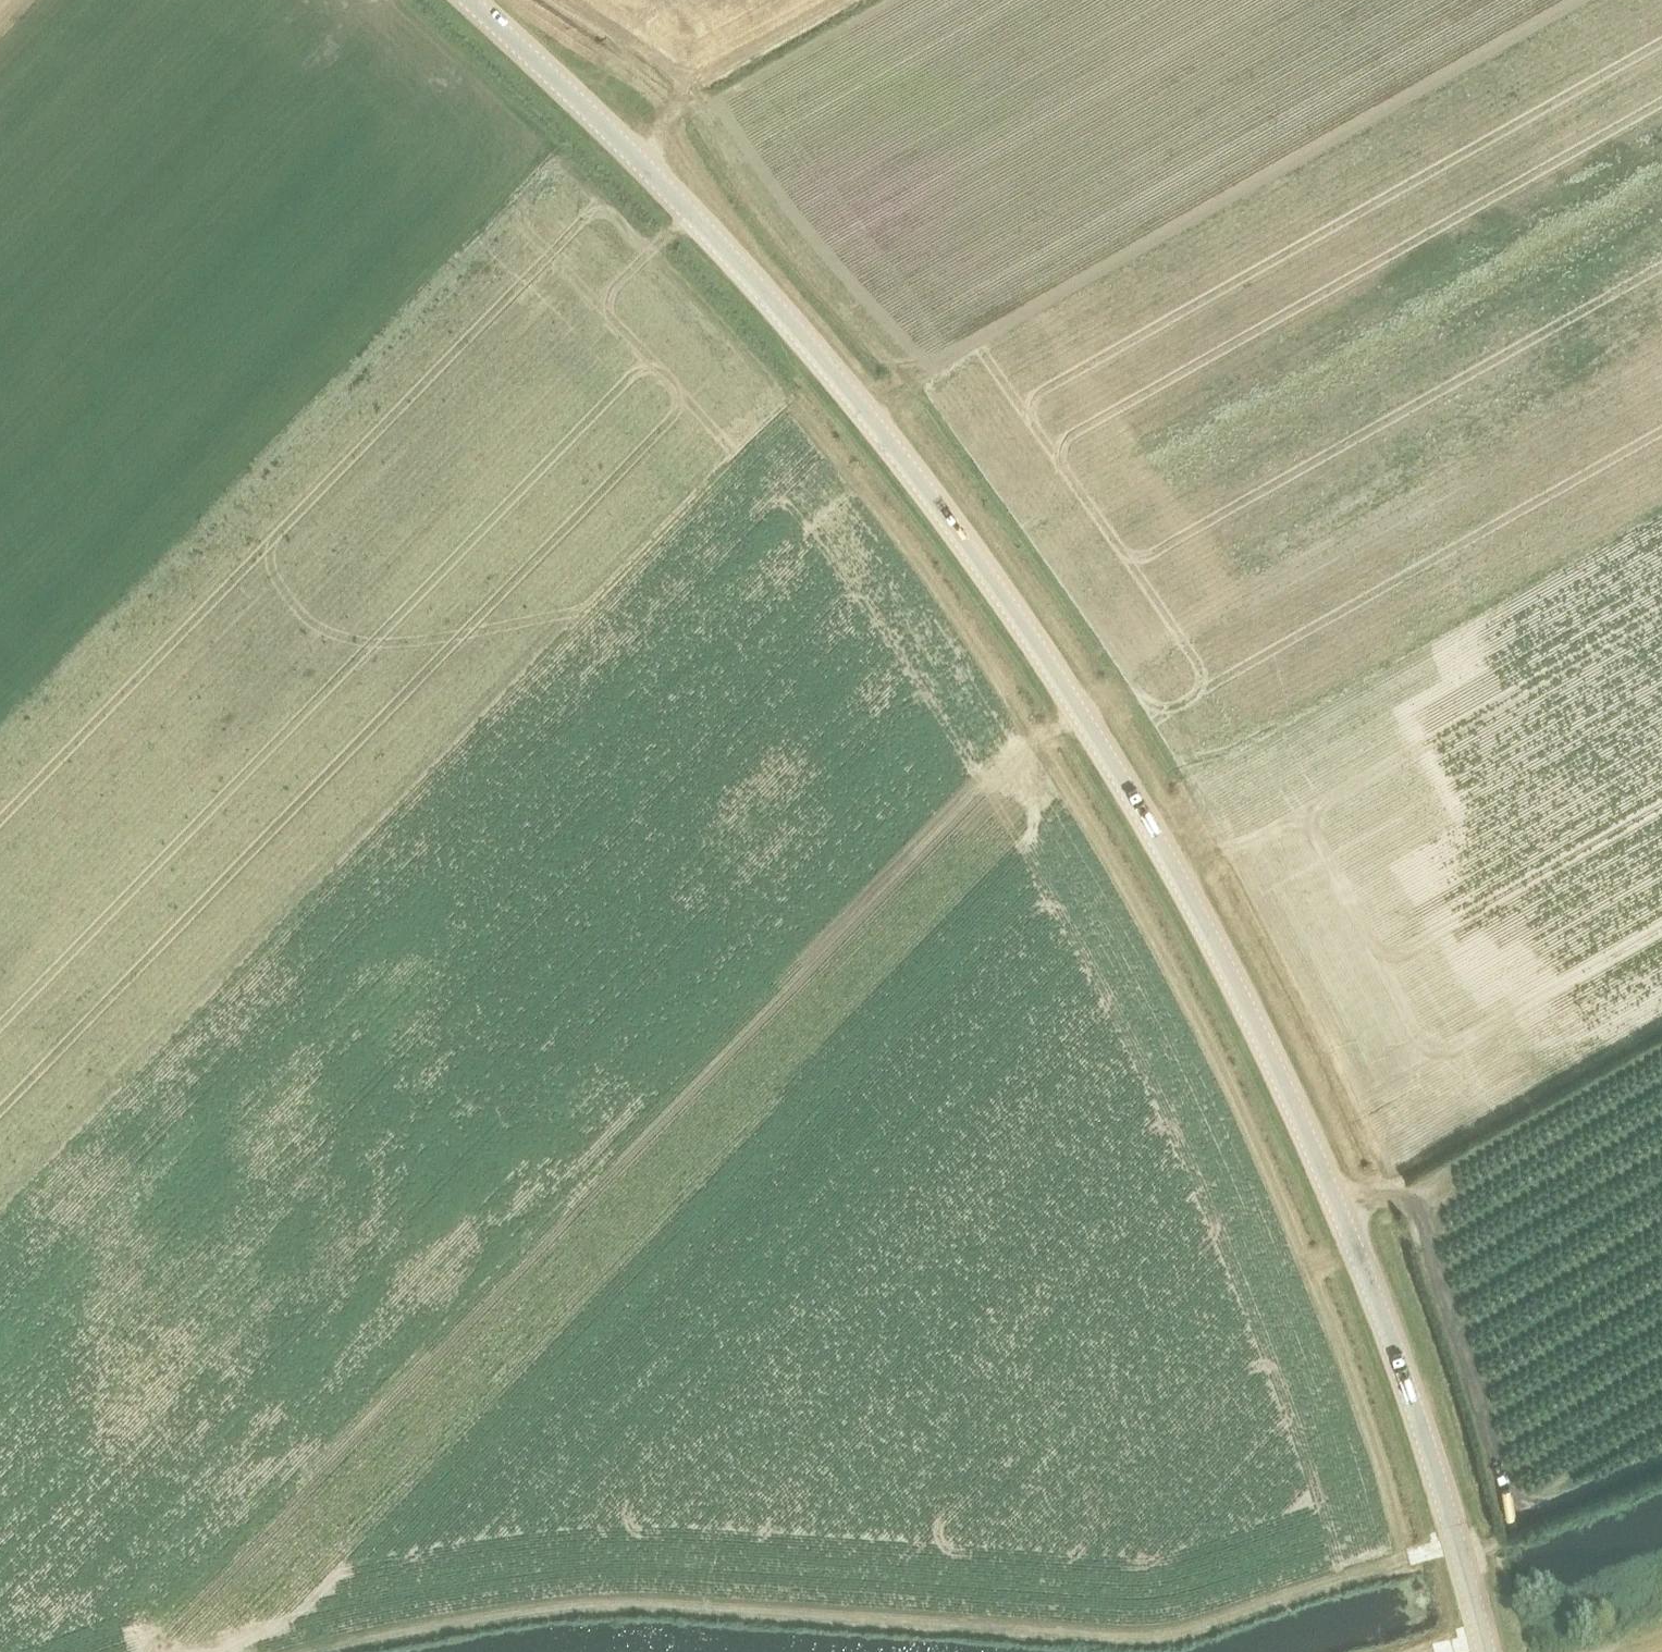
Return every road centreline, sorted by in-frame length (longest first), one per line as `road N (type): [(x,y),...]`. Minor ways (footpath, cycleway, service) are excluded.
road 1 (tertiary): [(1487,1651),(1437,1465),(1315,1144),(1205,923),(1028,622),(795,330),(612,128),(469,0)]

